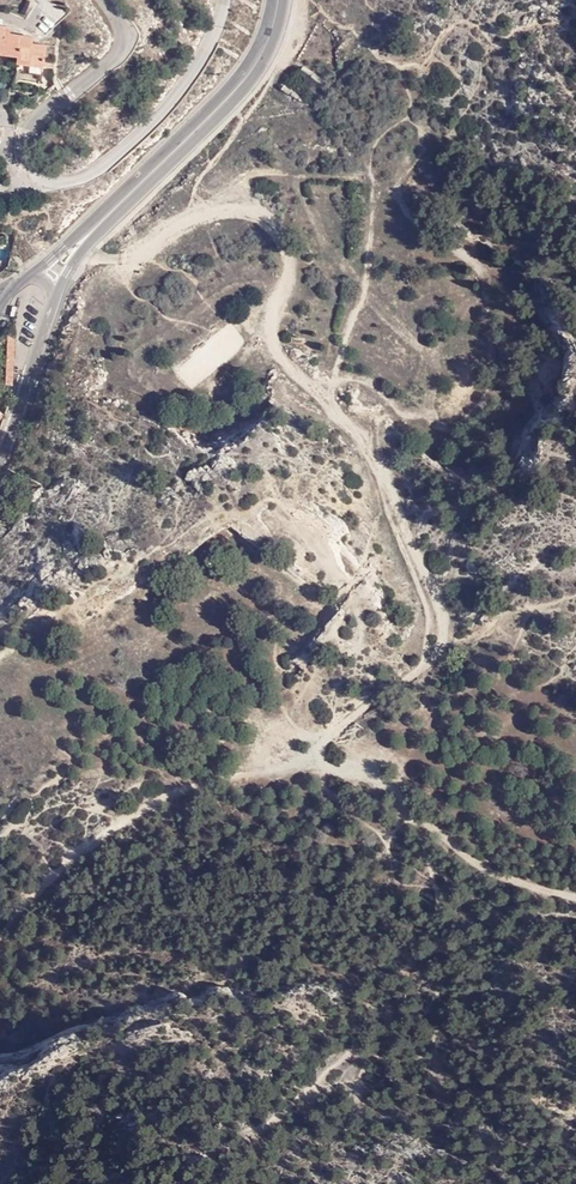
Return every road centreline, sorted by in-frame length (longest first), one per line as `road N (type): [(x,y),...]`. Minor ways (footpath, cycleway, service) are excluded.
road 1 (track): [(81,252),(97,260),(139,254),(183,223),(229,208),(249,210),(283,234),(291,267),(272,345),(372,455),(434,587),(443,624),(429,665),(328,737),(318,756),(329,768),(389,785),(418,812)]
road 2 (track): [(318,756),(168,797),(124,820),(61,866),(0,935)]
road 3 (residential): [(224,0),(205,53),(164,110),(98,170),(33,184)]
road 4 (tertiary): [(115,209),(252,71),(279,0)]
road 5 (track): [(418,812),(473,862),(575,899)]
road 6 (tertiary): [(0,455),(54,304)]

